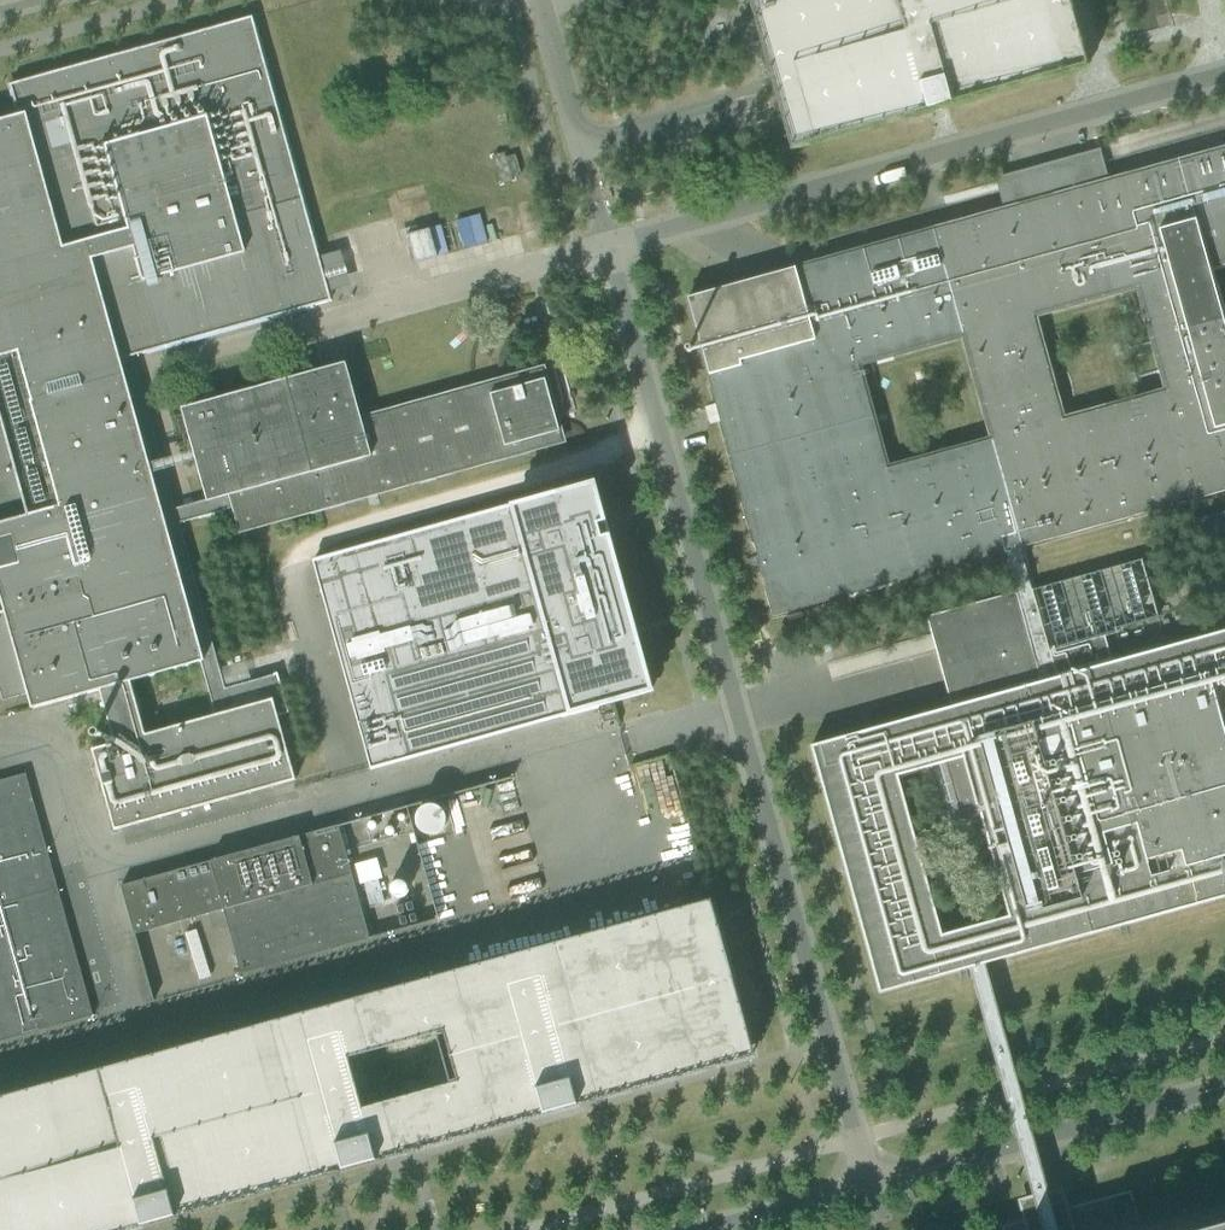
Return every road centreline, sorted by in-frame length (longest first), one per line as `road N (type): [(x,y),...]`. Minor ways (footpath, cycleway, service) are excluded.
road 1 (unclassified): [(607,247),(869,1185)]
road 2 (unclassified): [(607,247),(1224,73)]
road 3 (unclassified): [(156,369),(607,247)]
road 4 (unclassified): [(869,1185),(1224,1086)]
road 5 (unclassified): [(538,1),(607,247)]
road 6 (unclassified): [(713,1229),(869,1185)]

